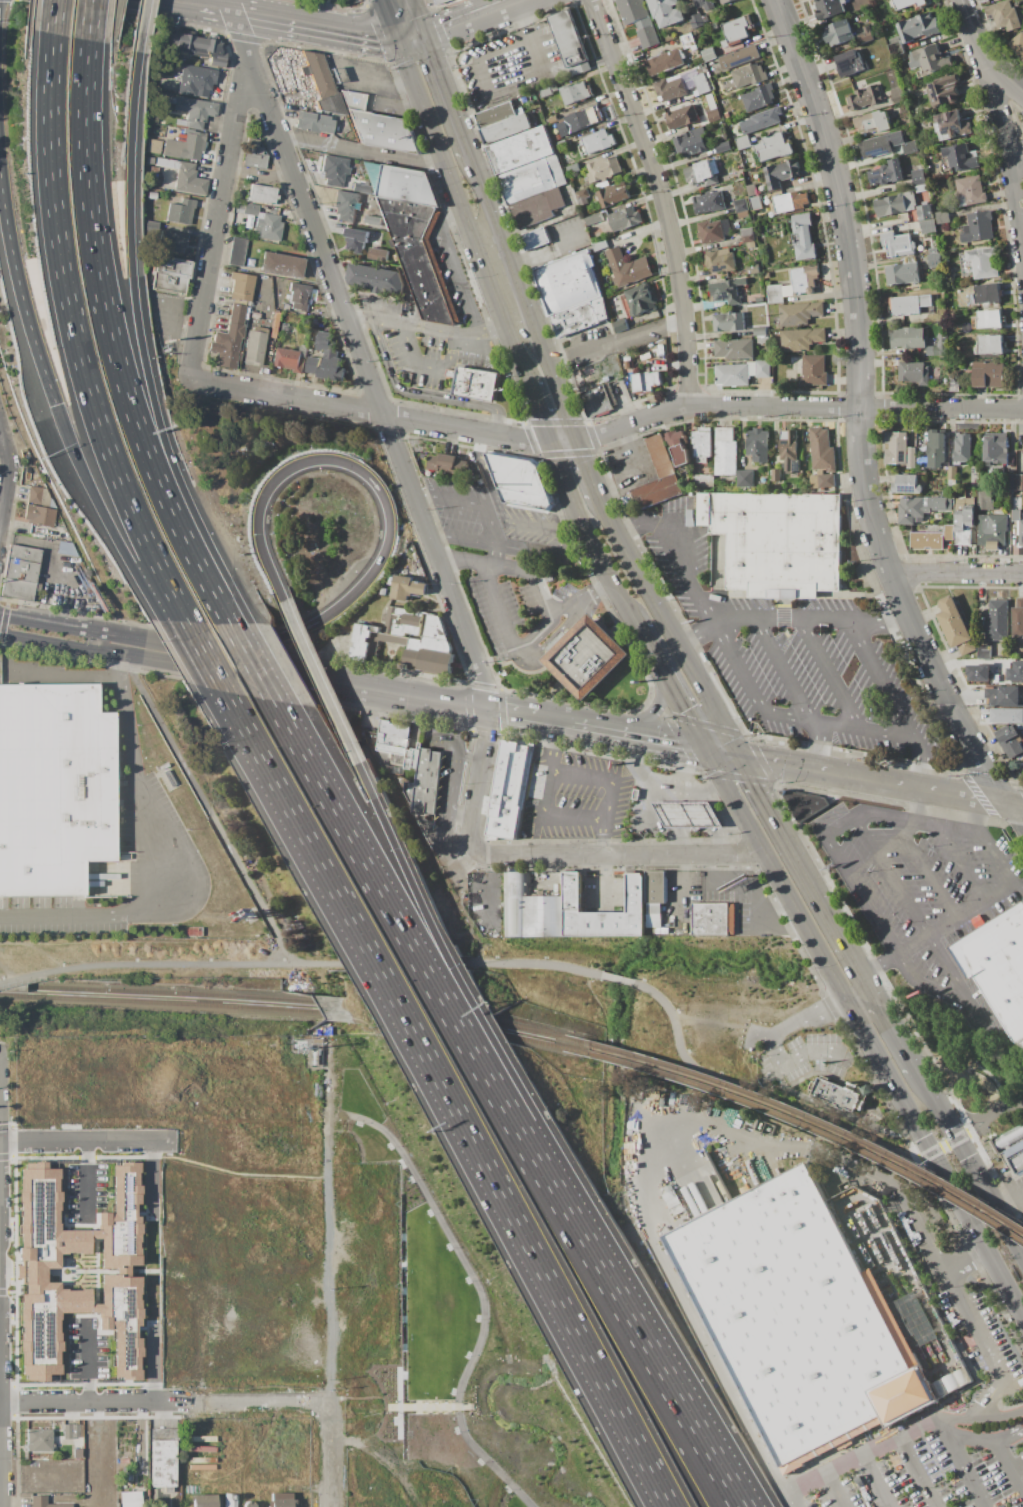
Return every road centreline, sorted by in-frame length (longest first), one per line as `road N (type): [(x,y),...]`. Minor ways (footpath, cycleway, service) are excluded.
road 1 (residential): [(487,857),(471,842),(488,737),(484,686),(229,0)]
road 2 (tertiary): [(1022,824),(944,695),(868,501),(851,254),(839,192),(776,0)]
road 3 (motorway): [(264,759),(674,1506)]
road 4 (residential): [(190,379),(532,440),(593,437),(688,409),(1022,410)]
road 5 (motorway): [(52,37),(50,127),(64,282),(117,474),(166,584)]
road 6 (motorway): [(283,601),(261,531),(274,486),(312,462),(355,468),(387,509),(382,559),(328,615),(230,666)]
road 7 (motorway): [(180,526),(133,406),(101,277),(91,196),(91,45)]
road 8 (motorway): [(180,526),(135,306),(137,52)]
road 9 (motorway): [(735,1497),(516,1127)]
road 10 (motorway): [(516,1127),(305,756)]
road 11 (residential): [(688,409),(672,236),(591,0)]
road 12 (residential): [(328,1083),(332,1506)]
road 13 (motorway): [(516,1127),(364,777)]
road 14 (primary): [(854,1021),(1022,1313)]
road 15 (residential): [(5,1409),(331,1406)]
road 16 (residential): [(190,379),(240,100),(260,81)]
road 17 (residential): [(0,1229),(5,1506)]
road 18 (residential): [(487,857),(760,852)]
road 19 (tertiary): [(230,666),(487,712)]
road 20 (primary): [(440,159),(527,384)]
road 21 (motorway): [(0,148),(19,289),(48,383)]
road 22 (tertiary): [(230,666),(177,648),(0,615)]
road 23 (primary): [(549,376),(466,158)]
road 24 (tertiary): [(0,634),(177,665),(230,666)]
road 25 (motorway): [(143,587),(233,741),(264,759)]
road 26 (residential): [(1022,277),(993,68)]
road 27 (primary): [(1022,1248),(919,1069)]
road 28 (motorway): [(57,404),(143,587)]
road 29 (motorway): [(166,584),(264,759)]
road 30 (motorway): [(364,777),(283,601)]
road 31 (motorway): [(305,756),(212,590)]
road 32 (primary): [(760,852),(846,1004)]
road 33 (residential): [(0,1139),(172,1136)]
road 34 (primary): [(737,757),(655,608)]
road 35 (primary): [(872,991),(792,853)]
road 36 (primary): [(631,621),(704,751)]
road 37 (tertiary): [(831,773),(964,798)]
road 38 (residential): [(892,575),(1022,576)]
road 39 (primary): [(466,158),(421,37)]
road 40 (primary): [(396,40),(440,159)]
road 41 (primary): [(576,508),(631,621)]
road 42 (primary): [(655,608),(599,499)]

